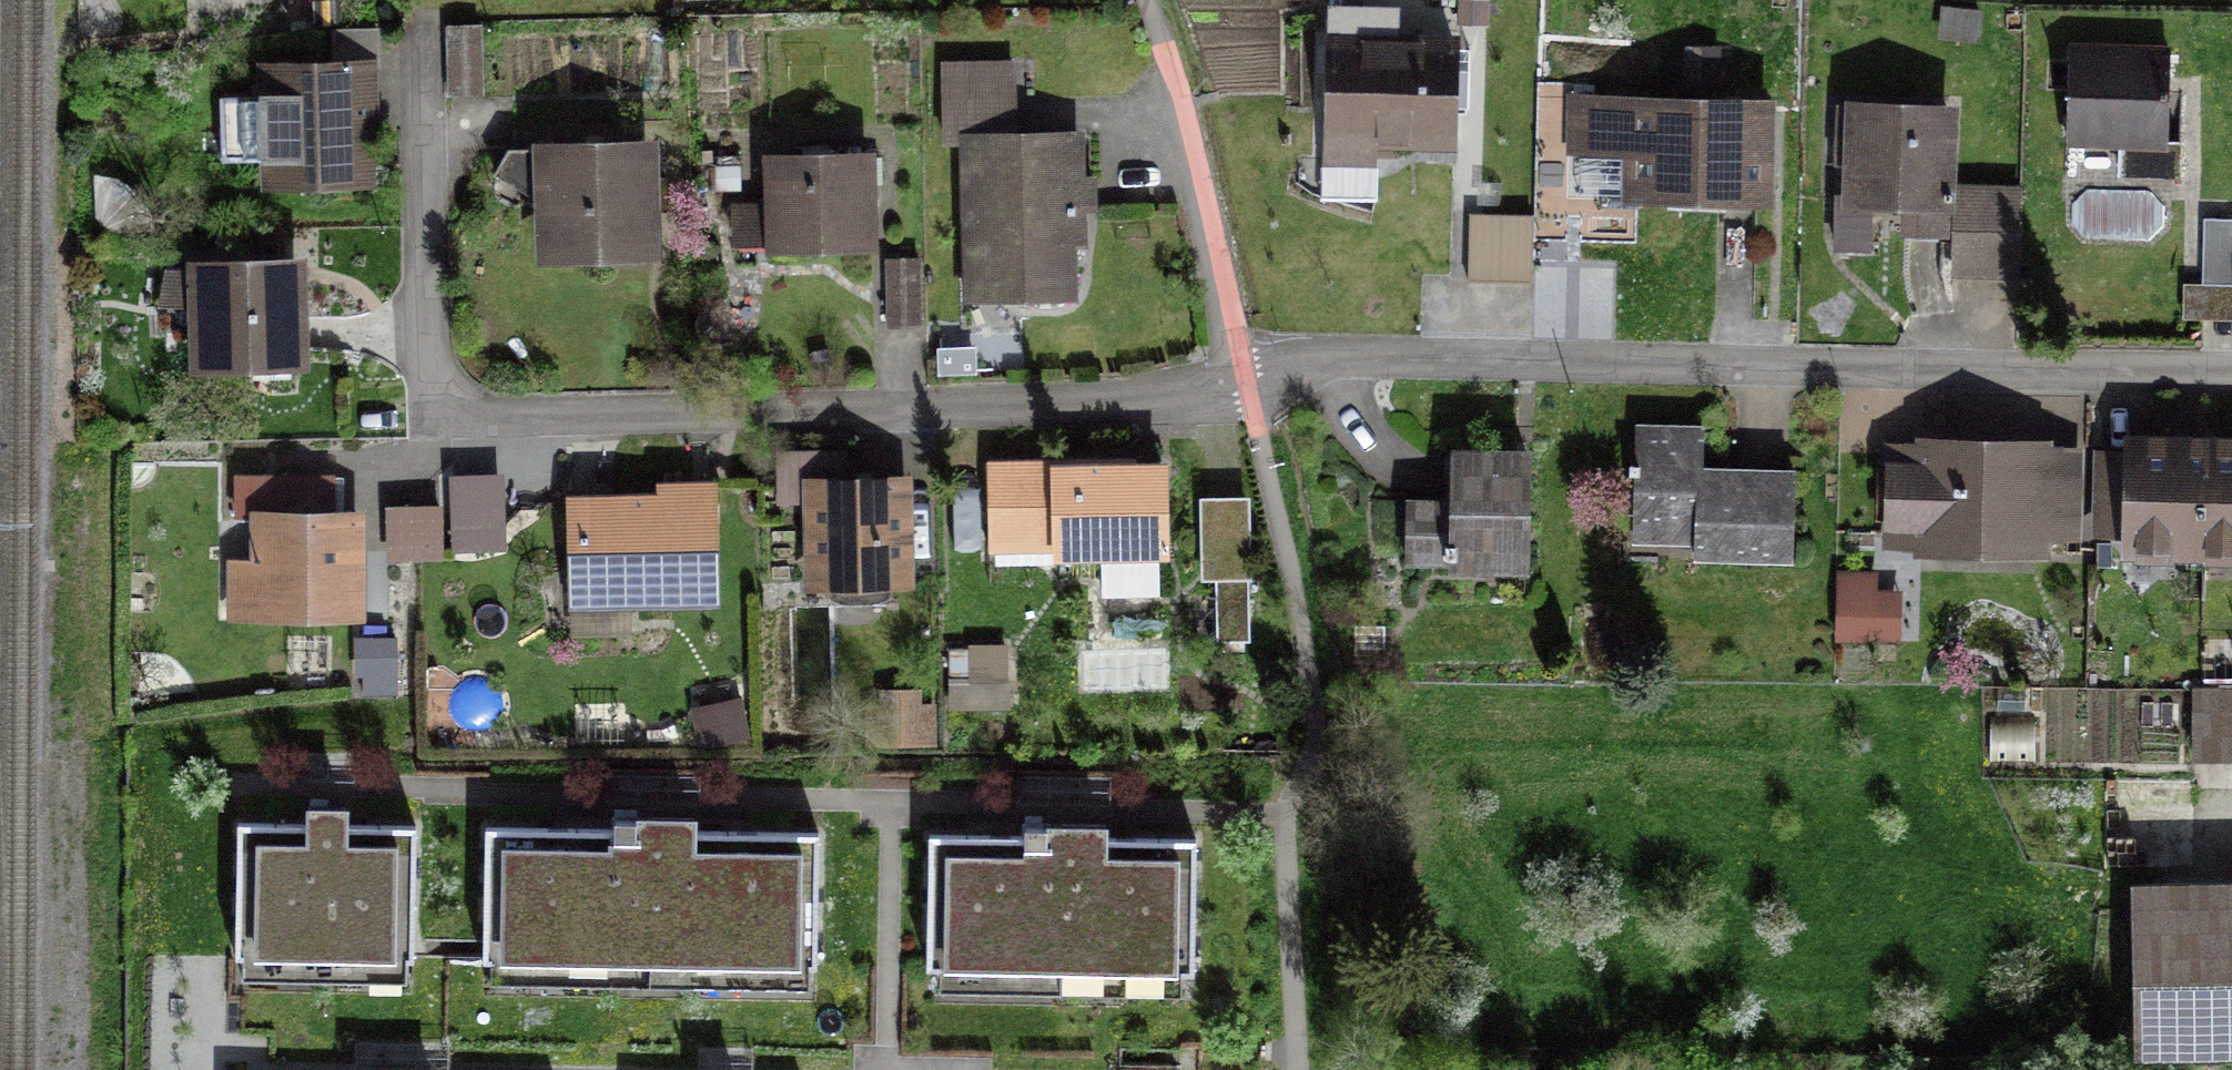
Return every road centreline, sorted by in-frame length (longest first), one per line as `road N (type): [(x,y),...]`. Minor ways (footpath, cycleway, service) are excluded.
road 1 (residential): [(421,28),(426,381),(462,419),(1152,412),(1310,364),(2231,375)]

